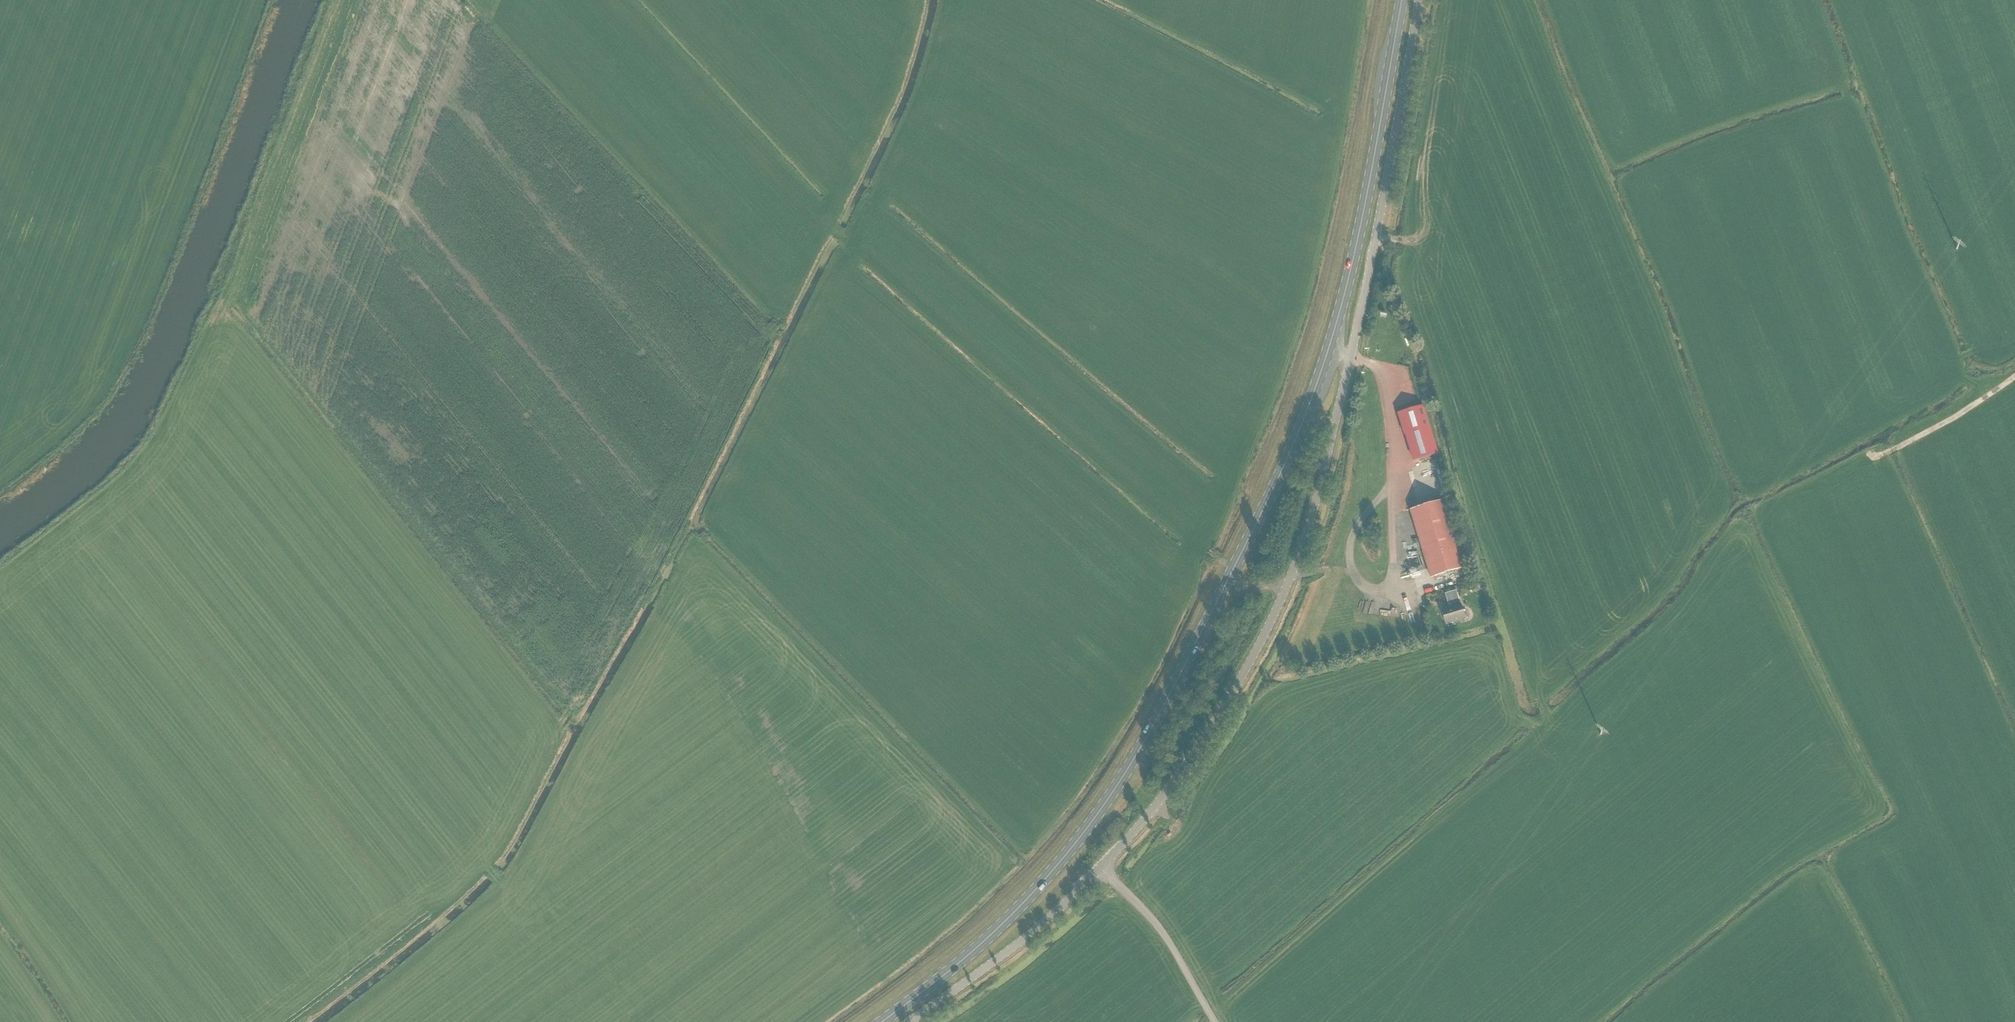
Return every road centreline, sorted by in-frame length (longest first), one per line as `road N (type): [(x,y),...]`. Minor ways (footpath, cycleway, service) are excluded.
road 1 (unclassified): [(911,1021),(1044,923),(1129,837),(1223,707),(1275,611),(1311,519),(1350,358),(1418,0)]
road 2 (primary): [(882,1021),(975,949),(1069,851),(1174,685),(1281,473),(1324,364),(1354,267),(1401,0)]

